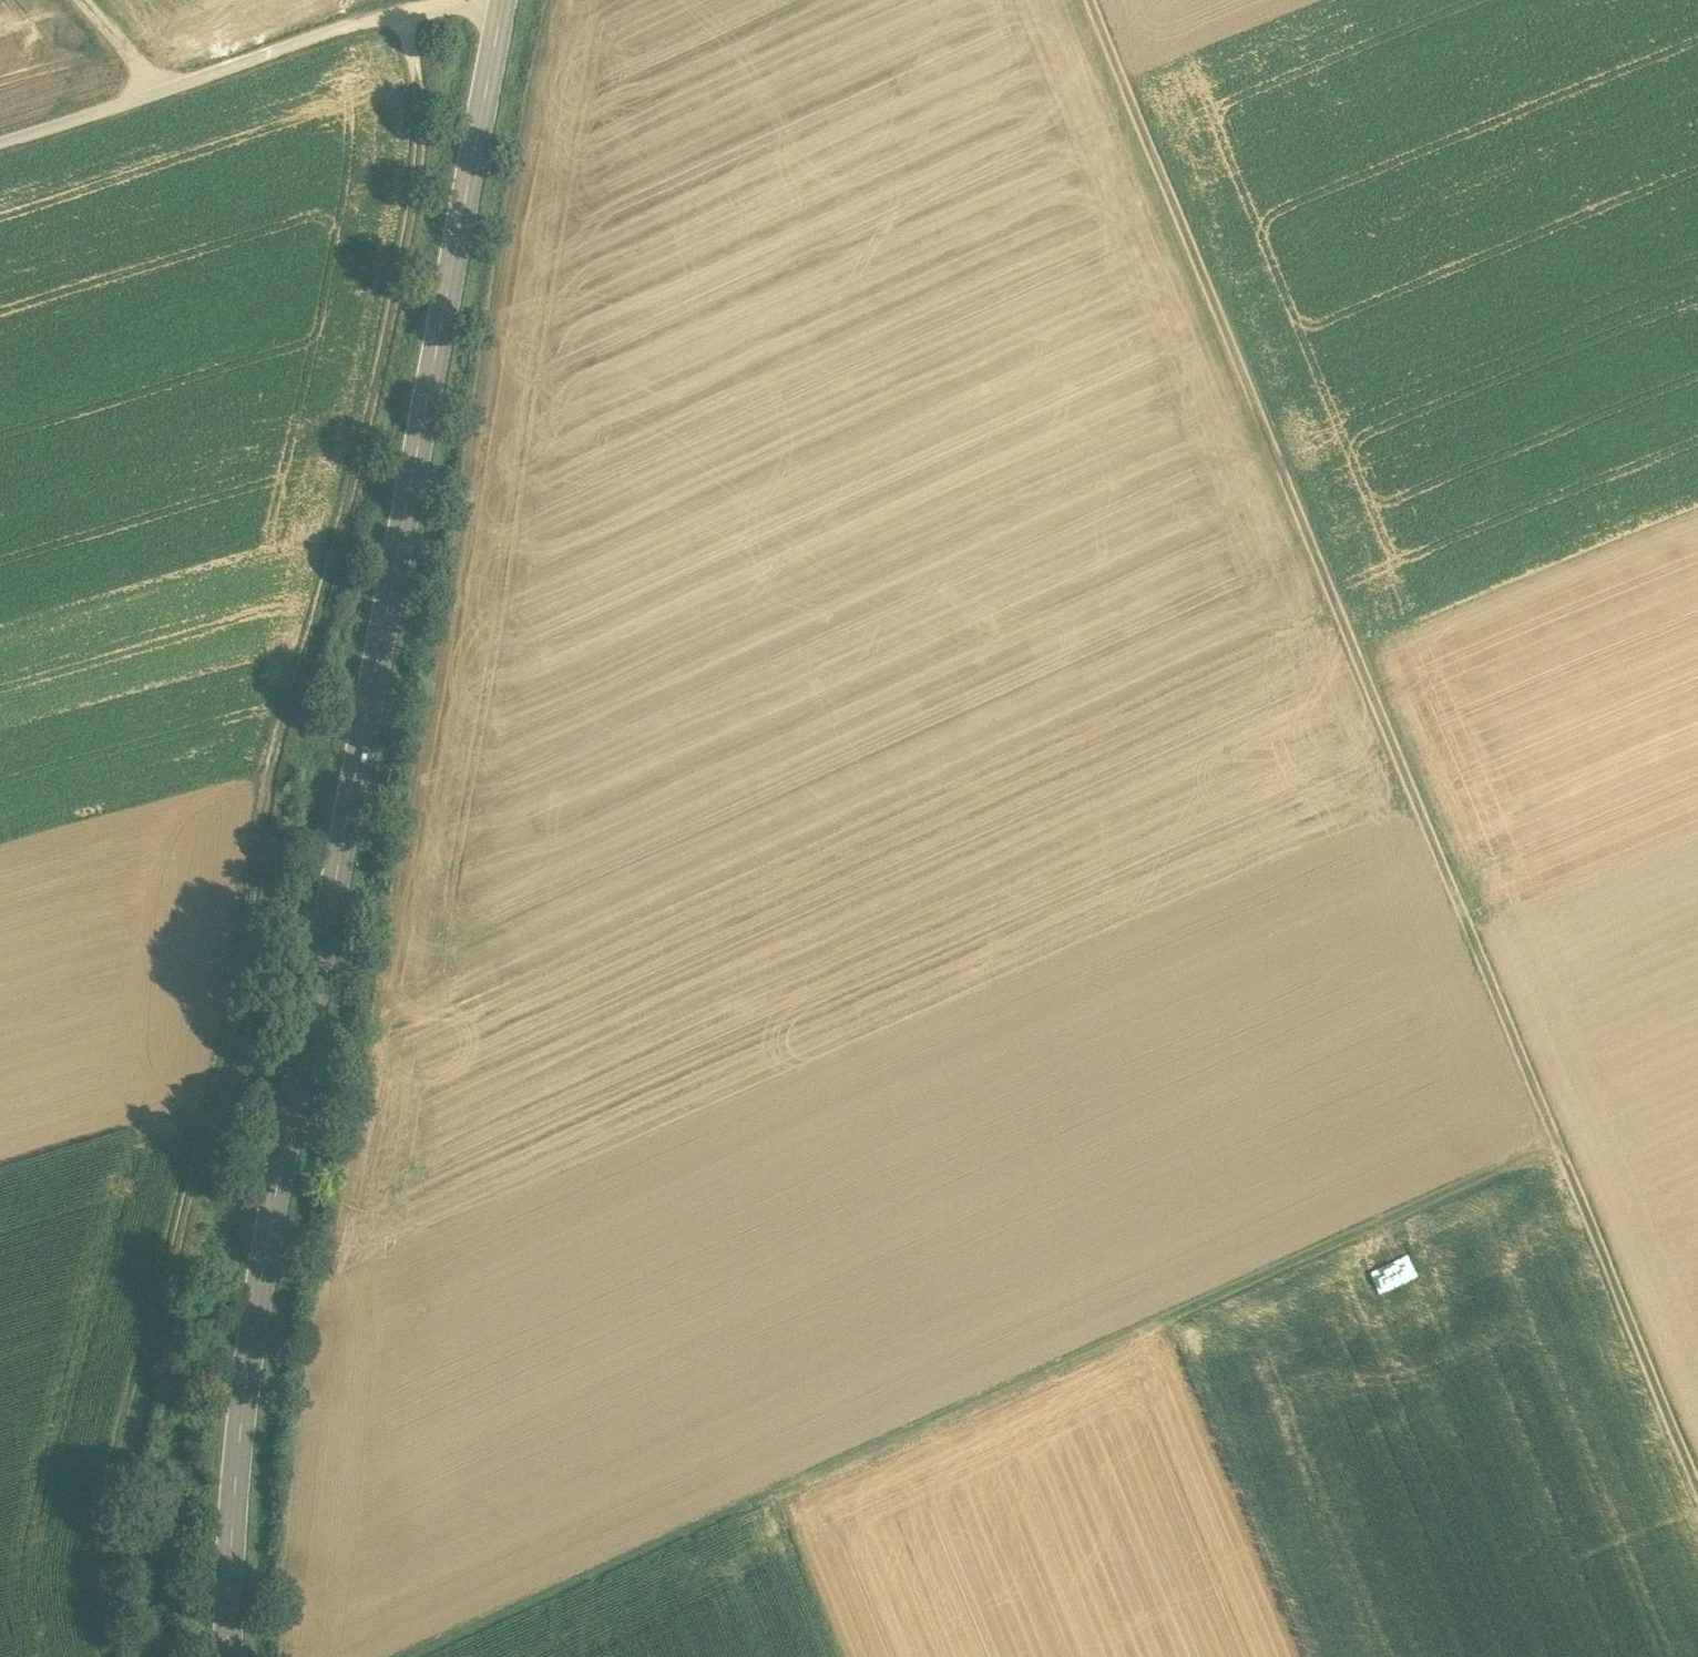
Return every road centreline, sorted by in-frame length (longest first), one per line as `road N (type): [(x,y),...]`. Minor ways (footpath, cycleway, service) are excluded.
road 1 (secondary): [(247,1656),(260,1416),(524,0)]
road 2 (track): [(423,31),(441,135),(437,190),(364,515),(288,779),(251,1021),(117,1580),(113,1607),(125,1656)]
road 3 (track): [(1105,0),(1697,1471)]
road 4 (track): [(1571,1155),(1497,1195),(447,1656)]
road 5 (track): [(423,31),(377,38),(0,165)]
road 6 (track): [(87,0),(183,104)]

